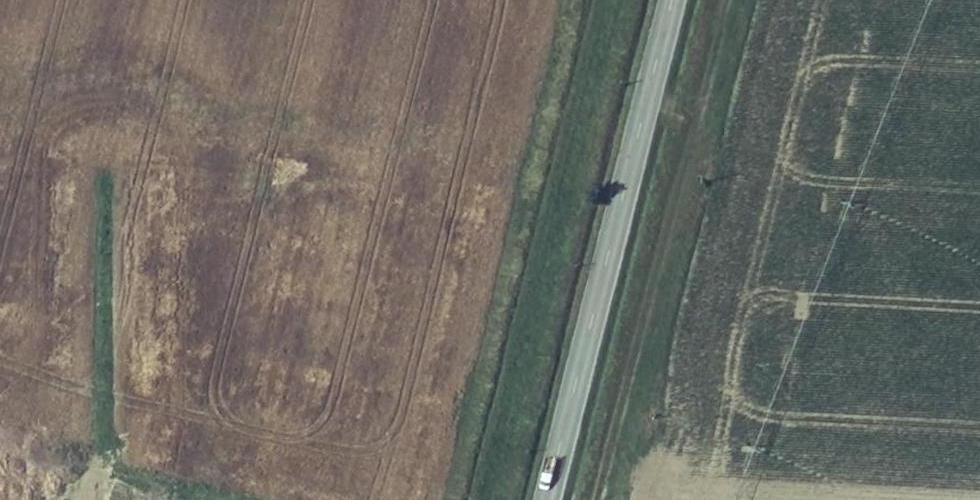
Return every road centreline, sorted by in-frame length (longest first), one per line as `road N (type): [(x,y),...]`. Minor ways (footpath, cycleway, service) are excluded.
road 1 (tertiary): [(673,0),(548,499)]

